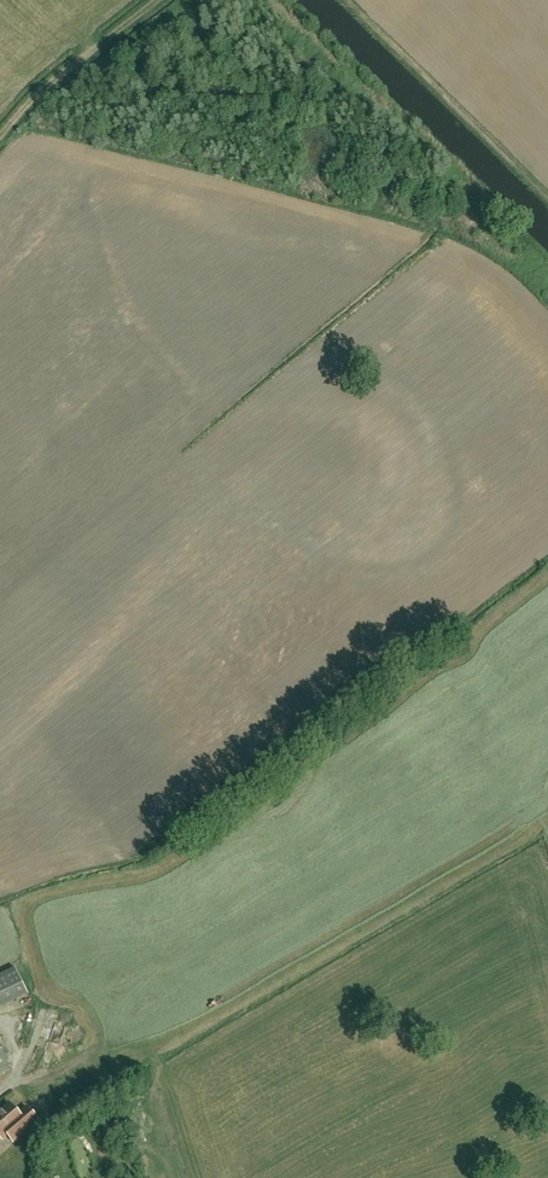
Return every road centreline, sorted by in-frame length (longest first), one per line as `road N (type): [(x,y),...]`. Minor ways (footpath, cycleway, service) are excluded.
road 1 (track): [(159,0),(32,100),(0,136)]

